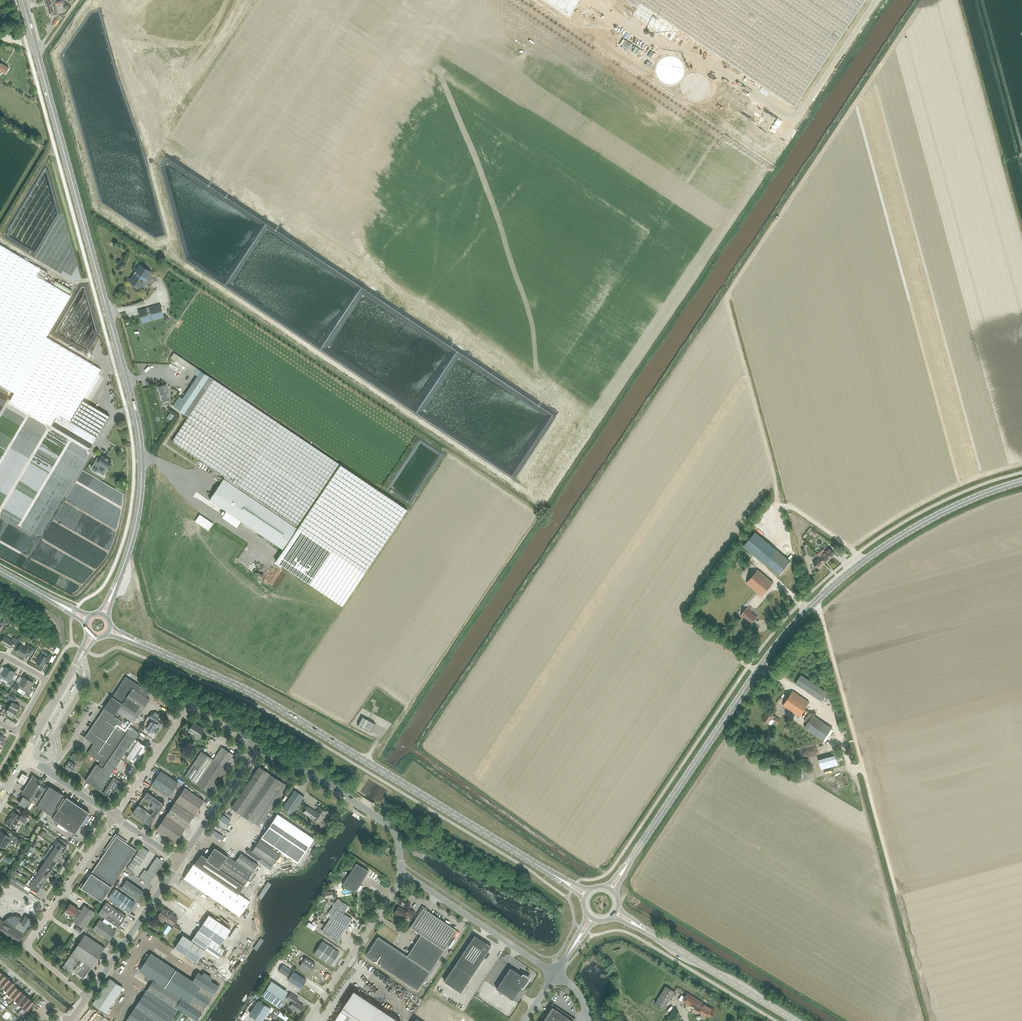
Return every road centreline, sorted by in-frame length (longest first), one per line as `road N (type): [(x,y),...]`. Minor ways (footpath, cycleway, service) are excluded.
road 1 (secondary): [(117,582),(140,501),(138,425),(22,0)]
road 2 (primary): [(630,861),(764,661),(818,599),(920,525),(1021,481)]
road 3 (primary): [(393,779),(247,690),(149,647)]
road 4 (residential): [(87,998),(26,946),(114,817)]
road 5 (unclassified): [(114,817),(191,704),(255,749)]
road 6 (unclassified): [(401,876),(391,827),(311,773),(255,749)]
road 7 (primary): [(393,779),(553,875)]
road 8 (unclassified): [(401,876),(555,974)]
road 9 (primary): [(795,1020),(646,931)]
road 10 (unclassified): [(307,1020),(401,876)]
road 11 (unclassified): [(87,998),(180,861)]
road 12 (unclassified): [(180,861),(255,749)]
road 13 (unclassified): [(807,105),(877,0)]
road 14 (secondary): [(24,757),(84,650)]

